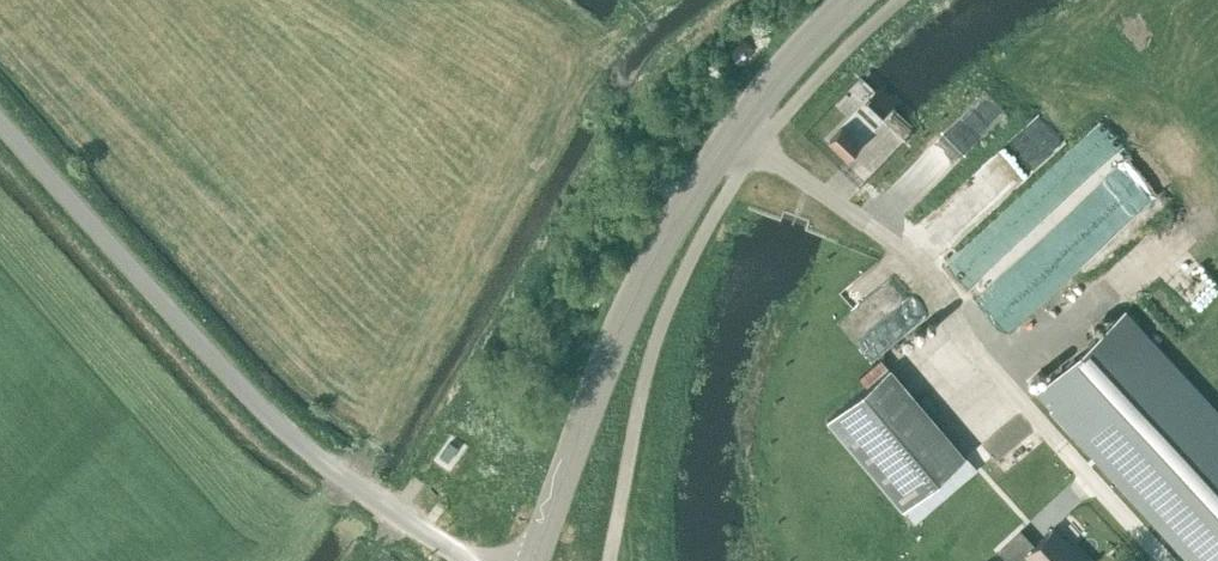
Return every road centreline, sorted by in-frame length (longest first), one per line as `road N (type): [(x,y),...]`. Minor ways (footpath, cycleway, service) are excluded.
road 1 (secondary): [(533,560),(604,367),(681,210),(738,128),(860,0)]
road 2 (unclassified): [(467,560),(261,410),(0,123)]

